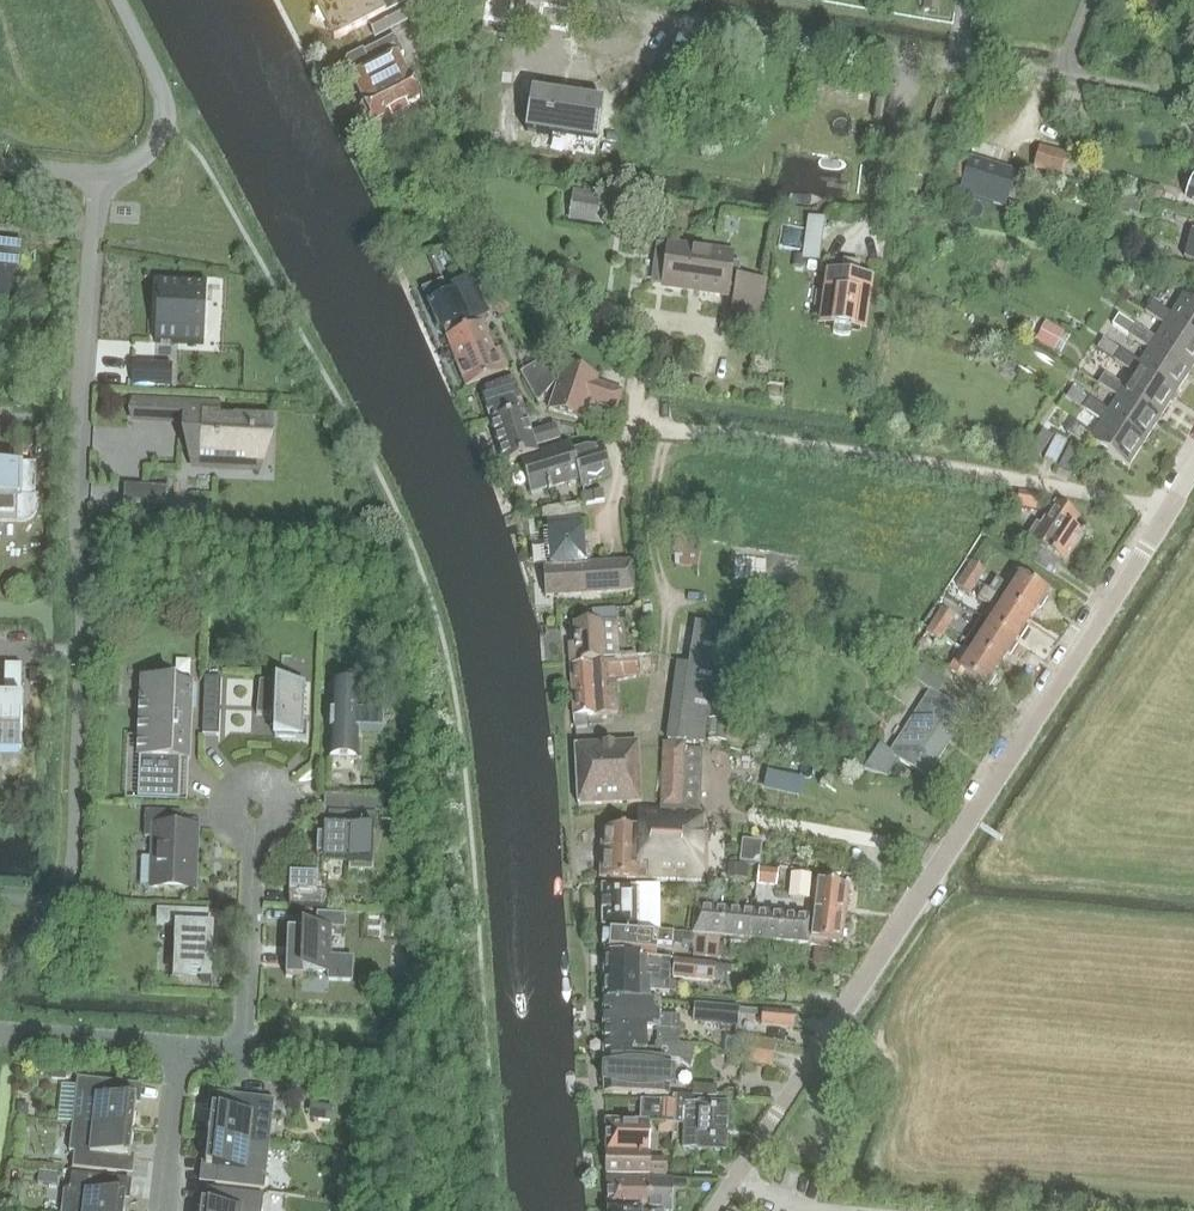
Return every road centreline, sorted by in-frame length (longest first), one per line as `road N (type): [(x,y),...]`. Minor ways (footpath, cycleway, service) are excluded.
road 1 (unclassified): [(731,1177),(1193,466)]
road 2 (track): [(1162,517),(1110,496),(1001,477),(727,433),(625,430)]
road 3 (track): [(1193,99),(694,11)]
road 4 (residential): [(96,173),(73,500)]
road 5 (residential): [(179,1048),(245,1053),(254,838)]
road 6 (residential): [(179,1048),(0,1033)]
road 7 (residential): [(179,1048),(162,1210)]
road 8 (residential): [(254,838),(275,830),(285,810),(268,782),(236,787),(228,818)]
road 9 (residential): [(166,126),(162,85),(119,0)]

